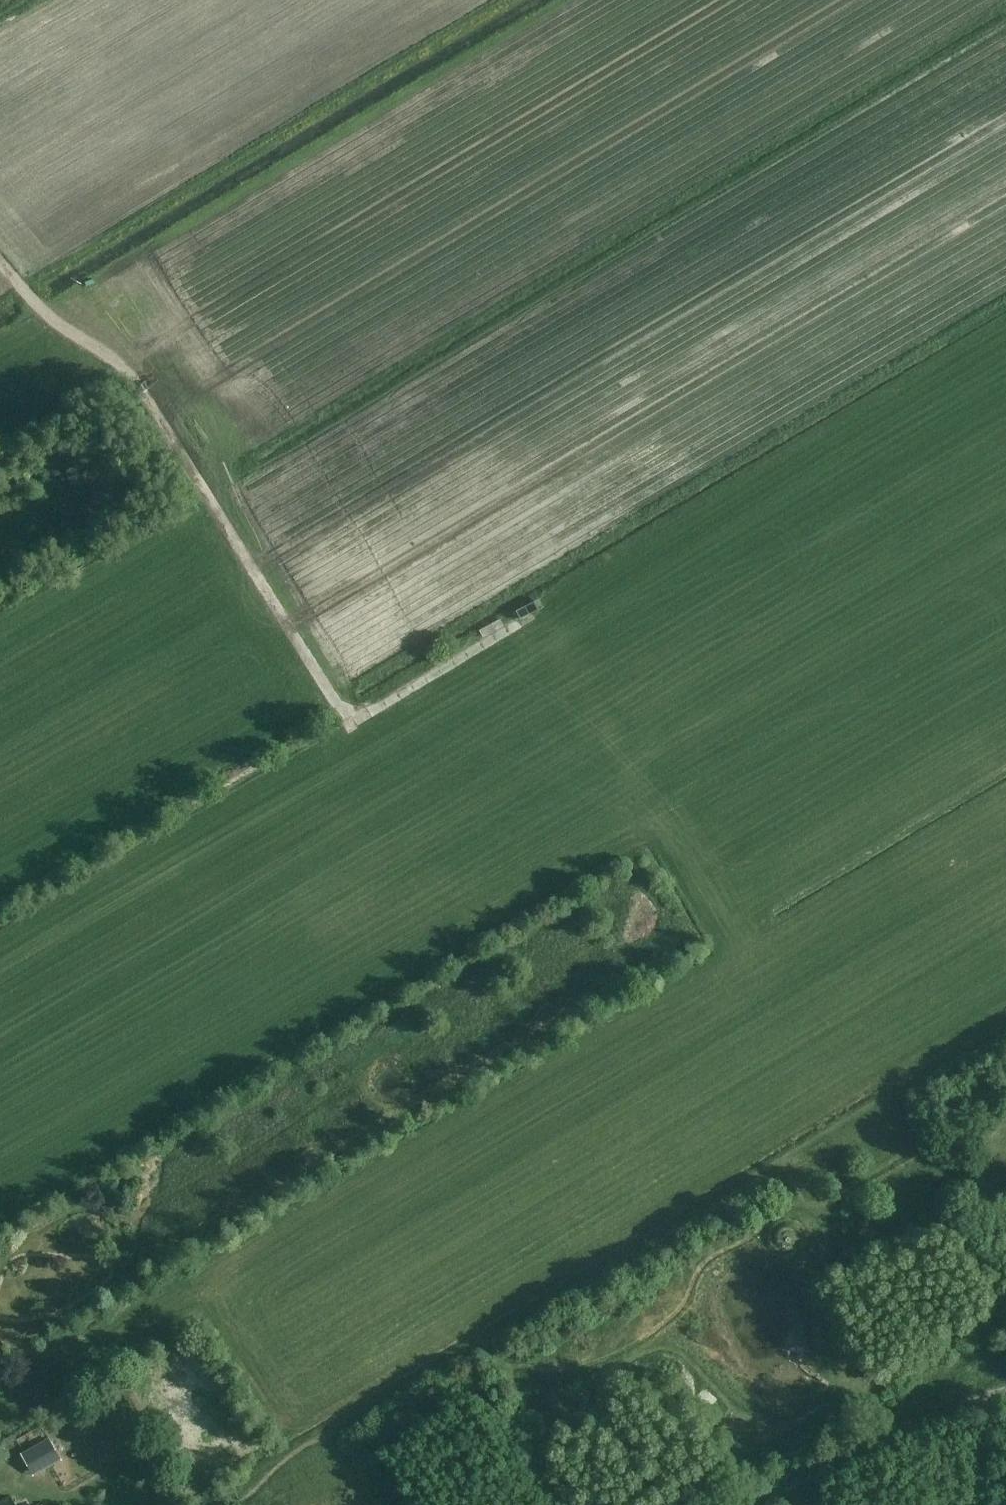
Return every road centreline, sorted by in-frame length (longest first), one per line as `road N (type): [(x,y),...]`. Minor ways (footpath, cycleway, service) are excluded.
road 1 (track): [(0,917),(512,617)]
road 2 (track): [(747,1504),(885,1423),(1005,1374)]

